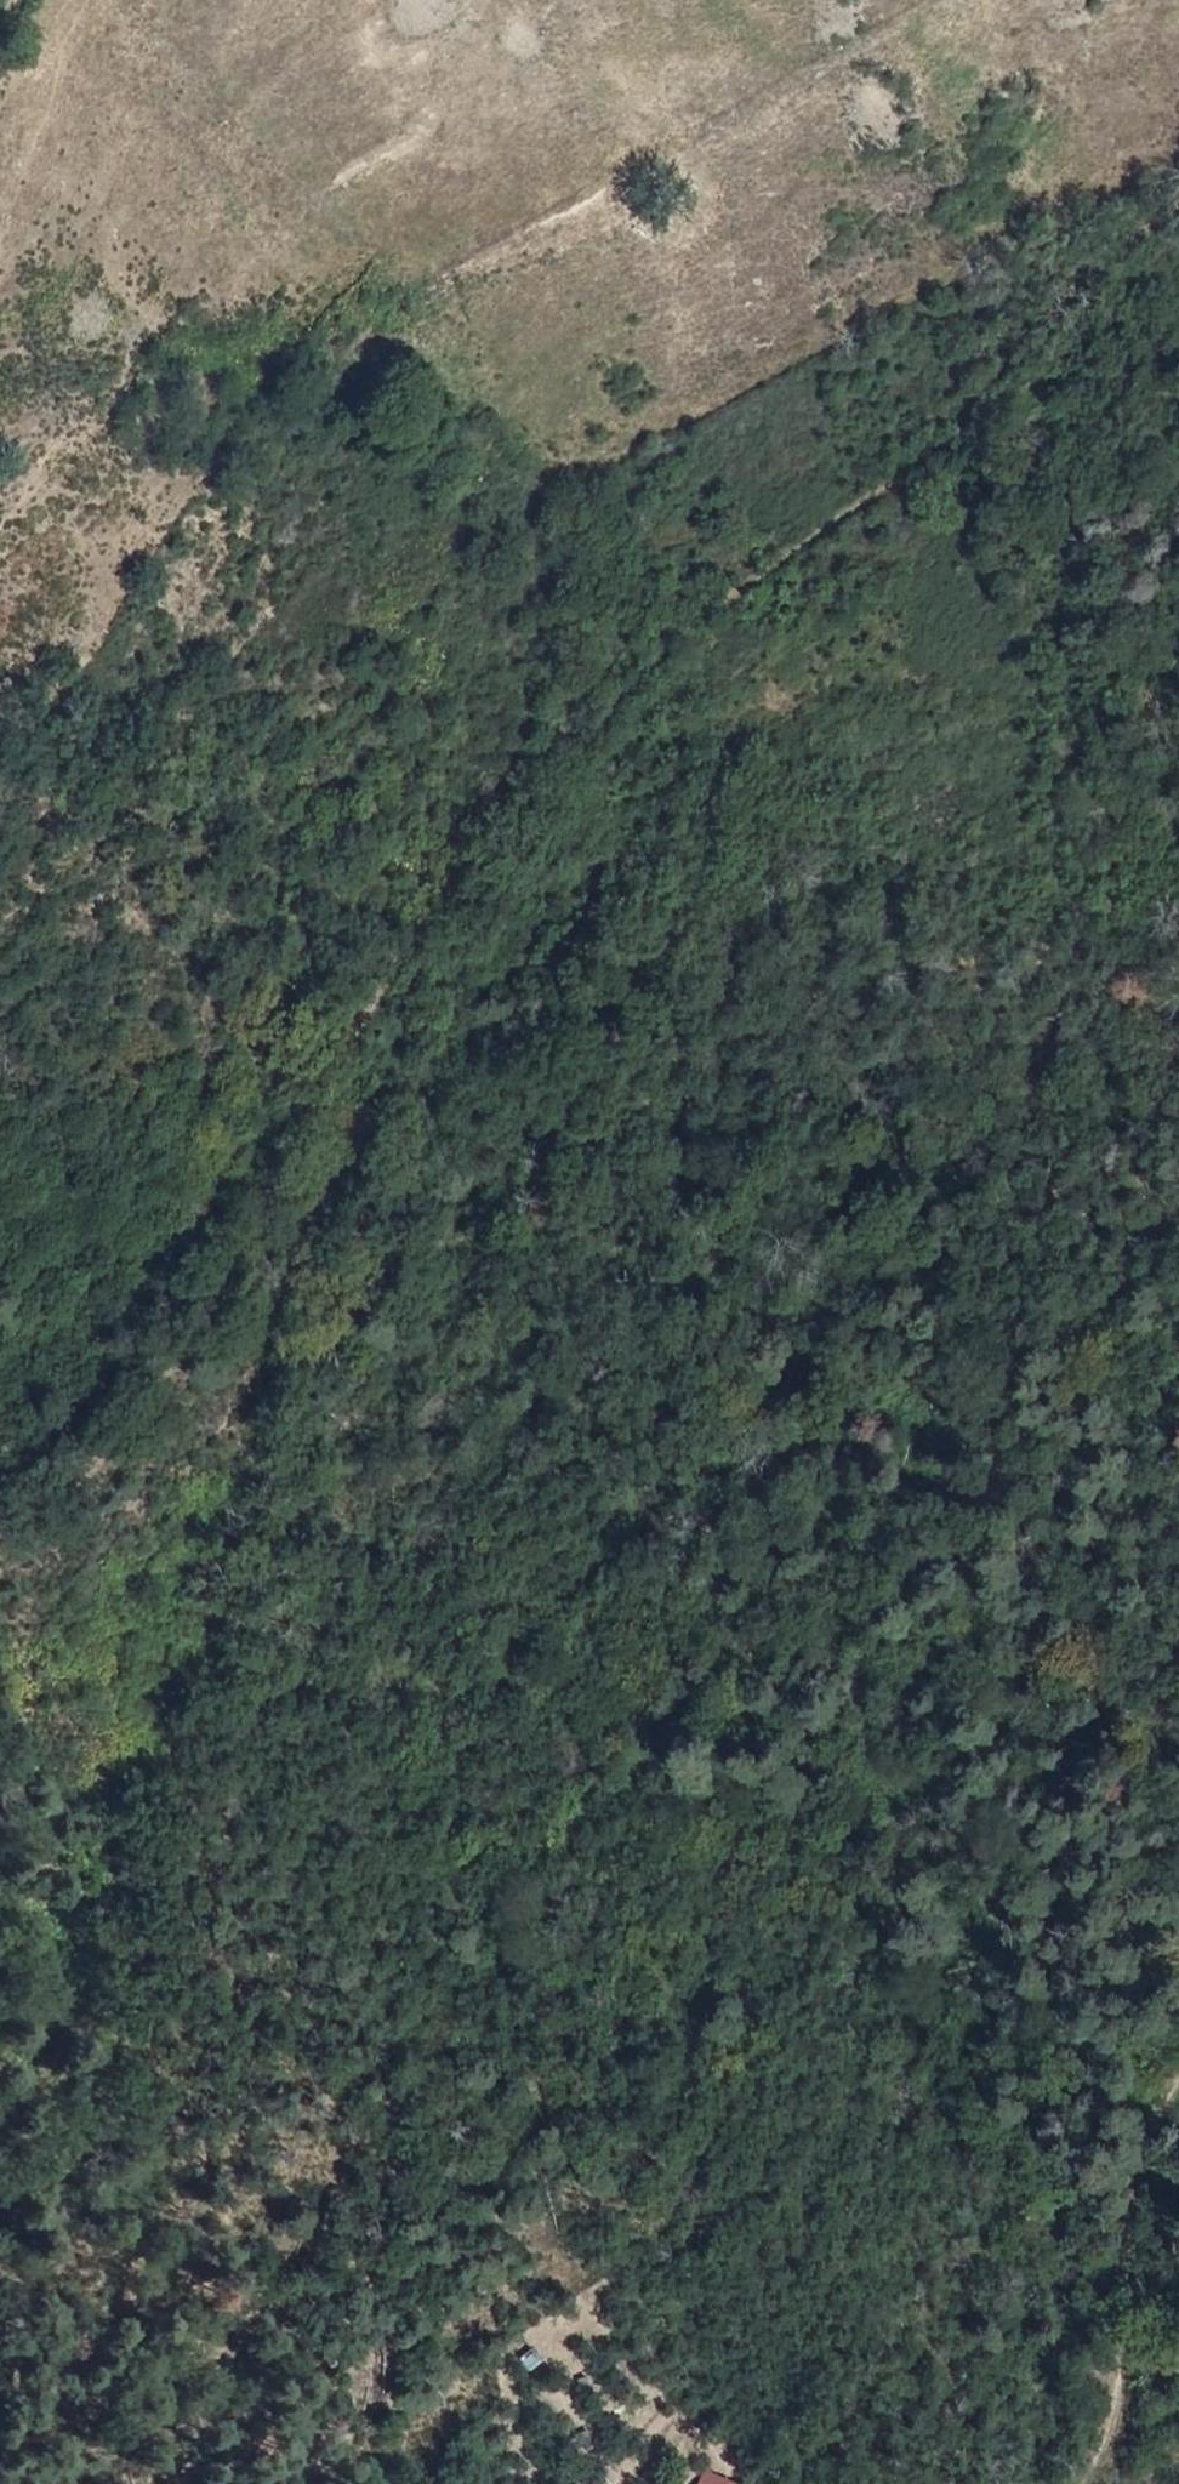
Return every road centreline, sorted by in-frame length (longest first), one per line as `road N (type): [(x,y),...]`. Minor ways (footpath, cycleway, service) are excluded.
road 1 (track): [(0,1539),(160,1393),(223,1306),(305,1121),(482,845),(691,630),(857,508),(939,459),(1012,347),(1178,209)]
road 2 (track): [(1075,2483),(1099,2431),(1114,2280),(1134,2183),(1157,2122),(1178,2092)]

